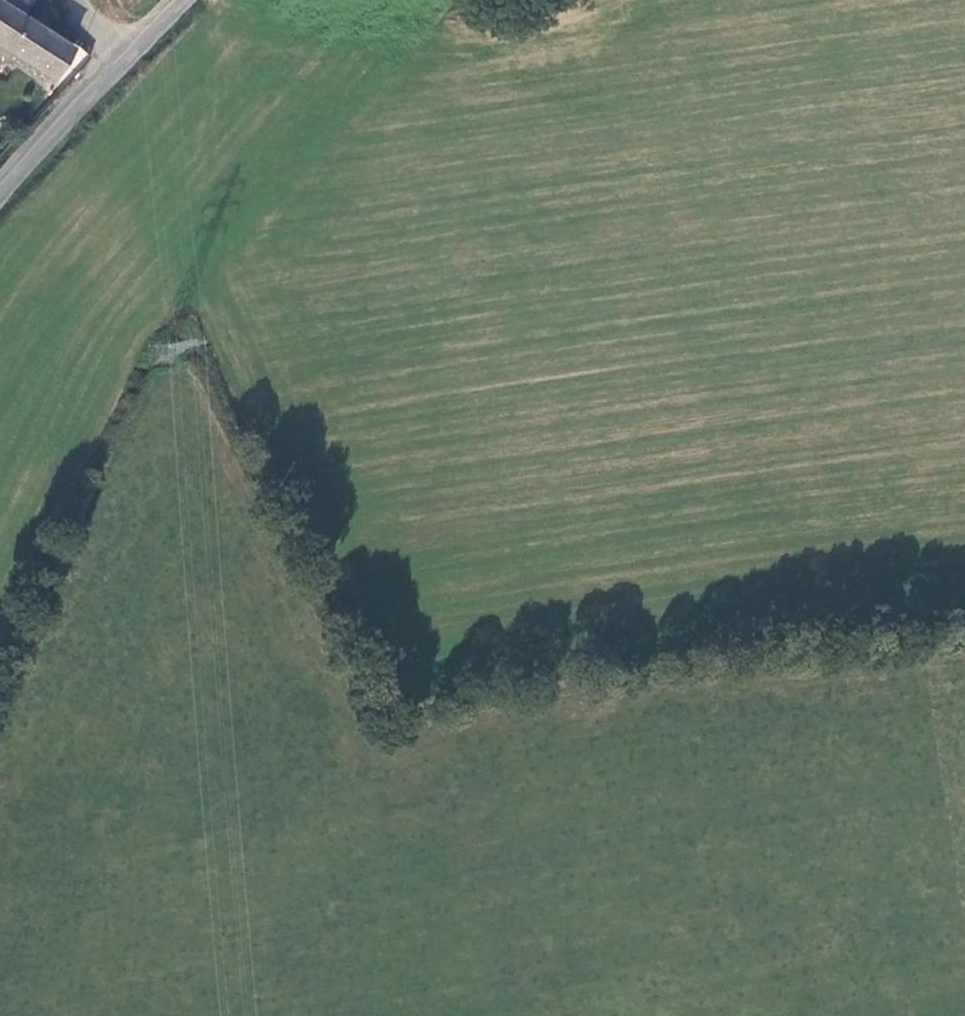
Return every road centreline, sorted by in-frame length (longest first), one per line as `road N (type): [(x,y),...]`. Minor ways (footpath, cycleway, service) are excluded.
road 1 (tertiary): [(0,189),(121,56)]

